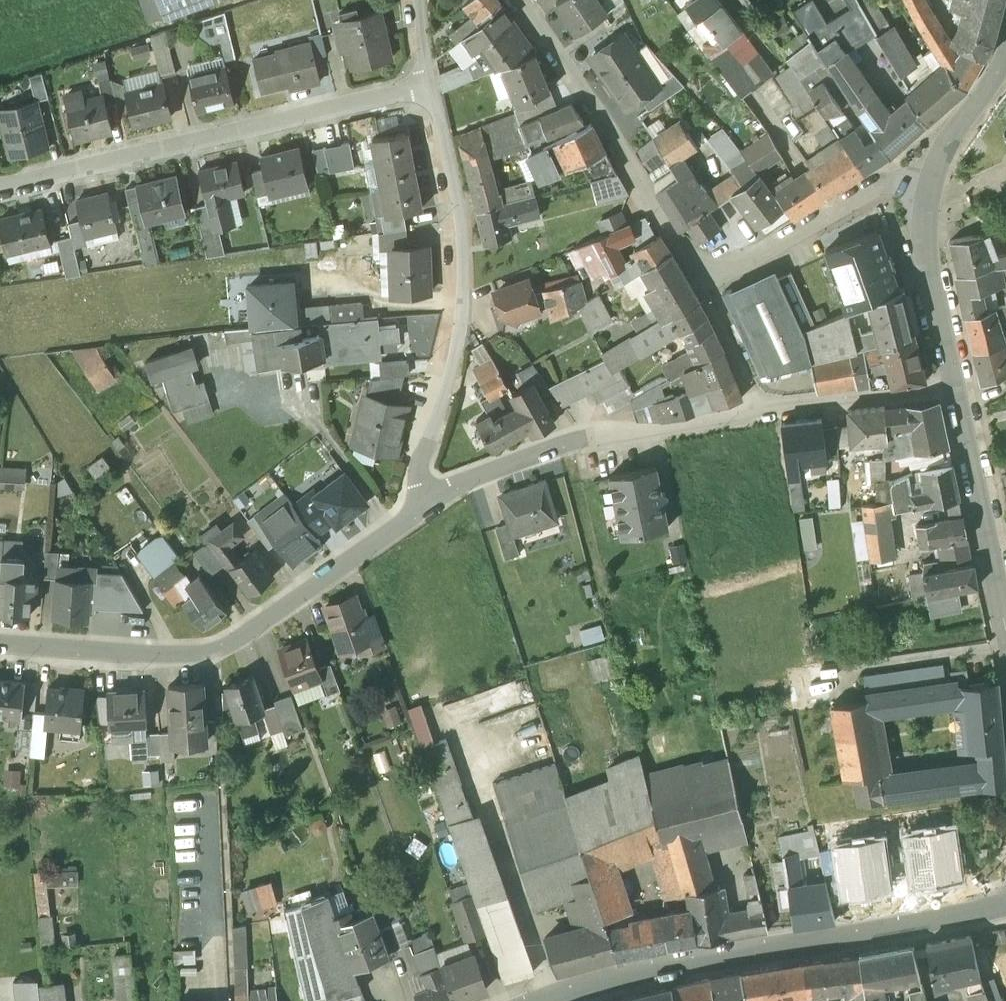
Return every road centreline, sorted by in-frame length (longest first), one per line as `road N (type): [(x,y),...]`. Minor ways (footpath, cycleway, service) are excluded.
road 1 (residential): [(936,165),(707,277),(517,0)]
road 2 (residential): [(432,502),(613,435),(958,397)]
road 3 (residential): [(423,0),(469,251),(464,340),(430,455),(432,502)]
road 4 (residential): [(0,645),(217,651),(432,502)]
road 5 (tertiary): [(1005,909),(714,961),(552,1000)]
road 6 (residential): [(958,397),(1005,638)]
road 7 (residential): [(936,165),(926,202),(931,274),(958,397)]
road 8 (residential): [(1005,56),(936,165)]

